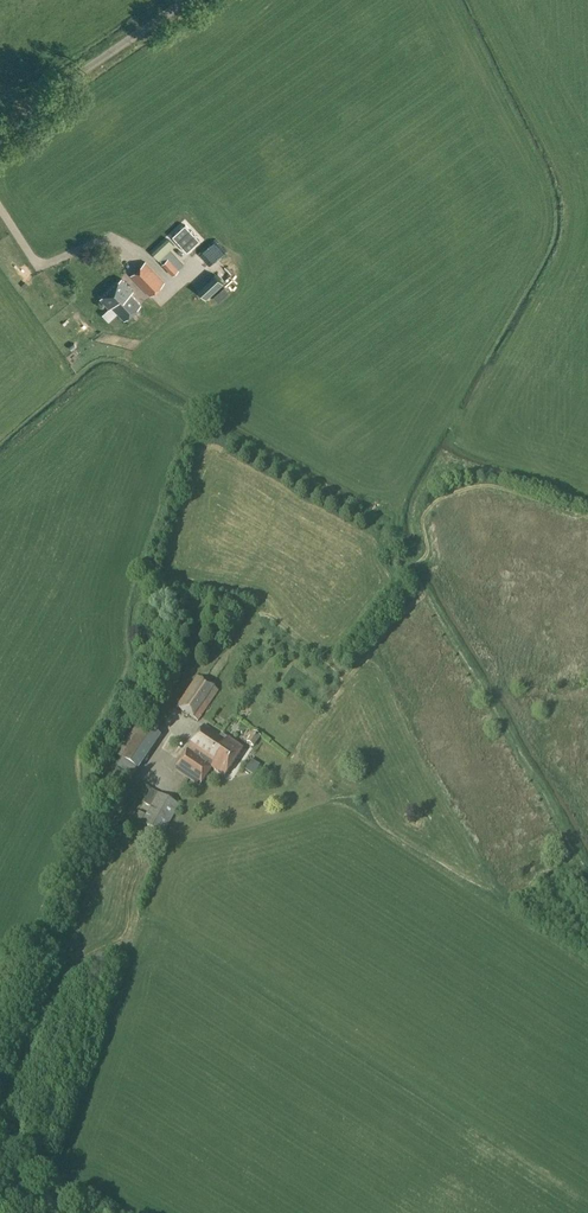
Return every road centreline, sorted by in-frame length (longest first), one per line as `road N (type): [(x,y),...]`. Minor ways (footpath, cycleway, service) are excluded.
road 1 (unclassified): [(0,126),(182,0)]

